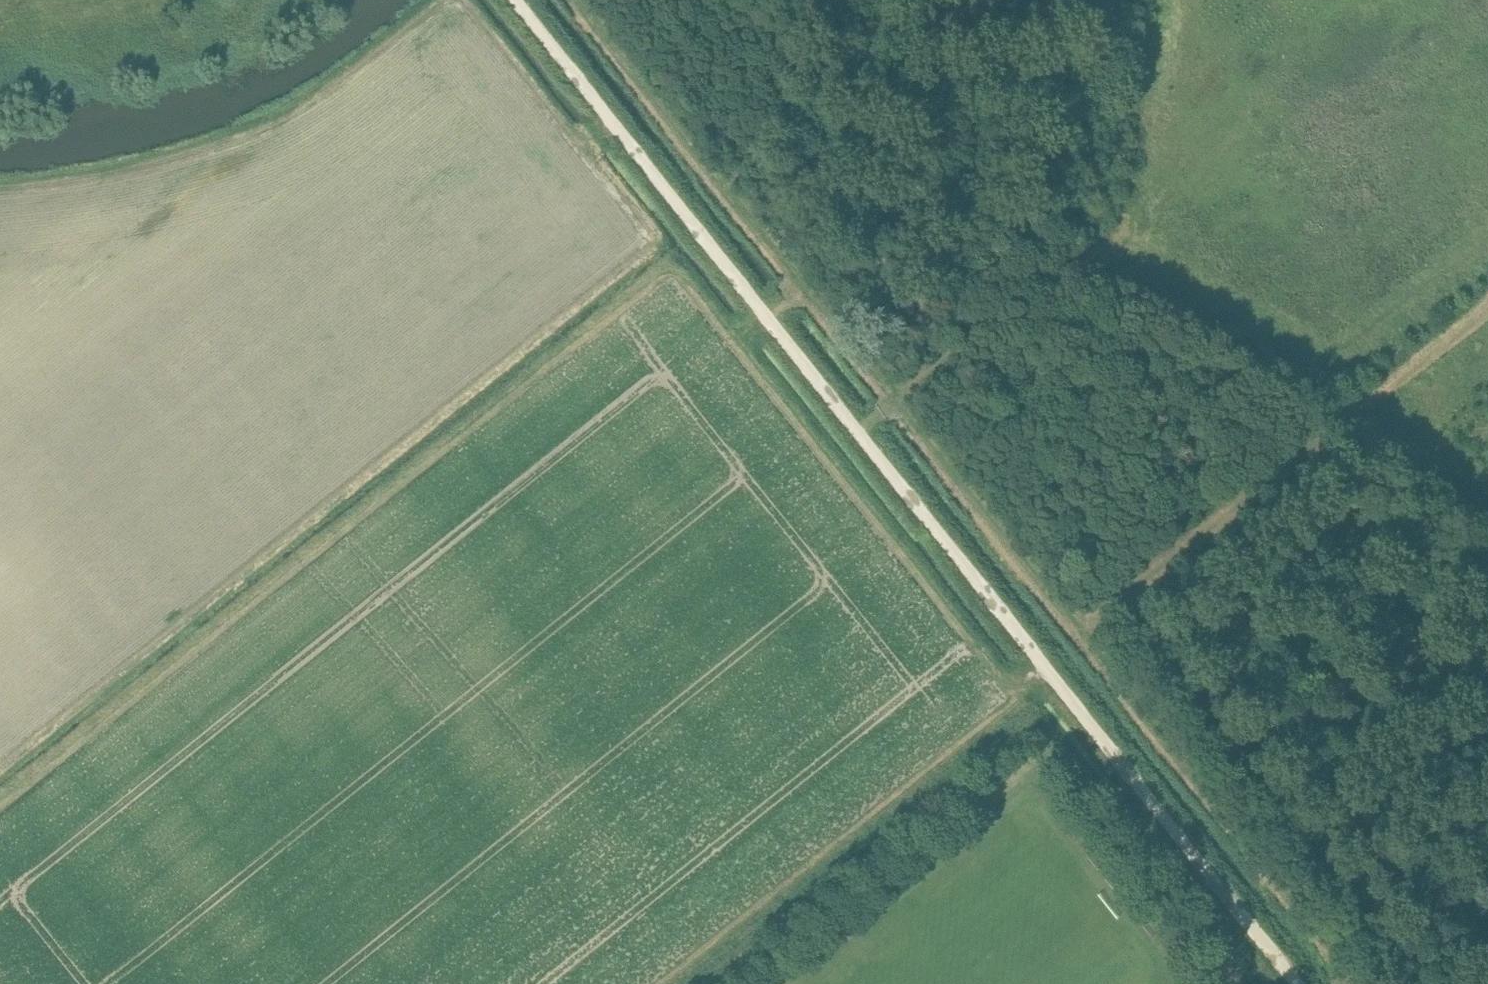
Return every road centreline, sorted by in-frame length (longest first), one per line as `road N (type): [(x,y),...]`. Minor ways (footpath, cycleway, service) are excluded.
road 1 (track): [(1040,661),(517,0)]
road 2 (track): [(1298,983),(1040,661)]

